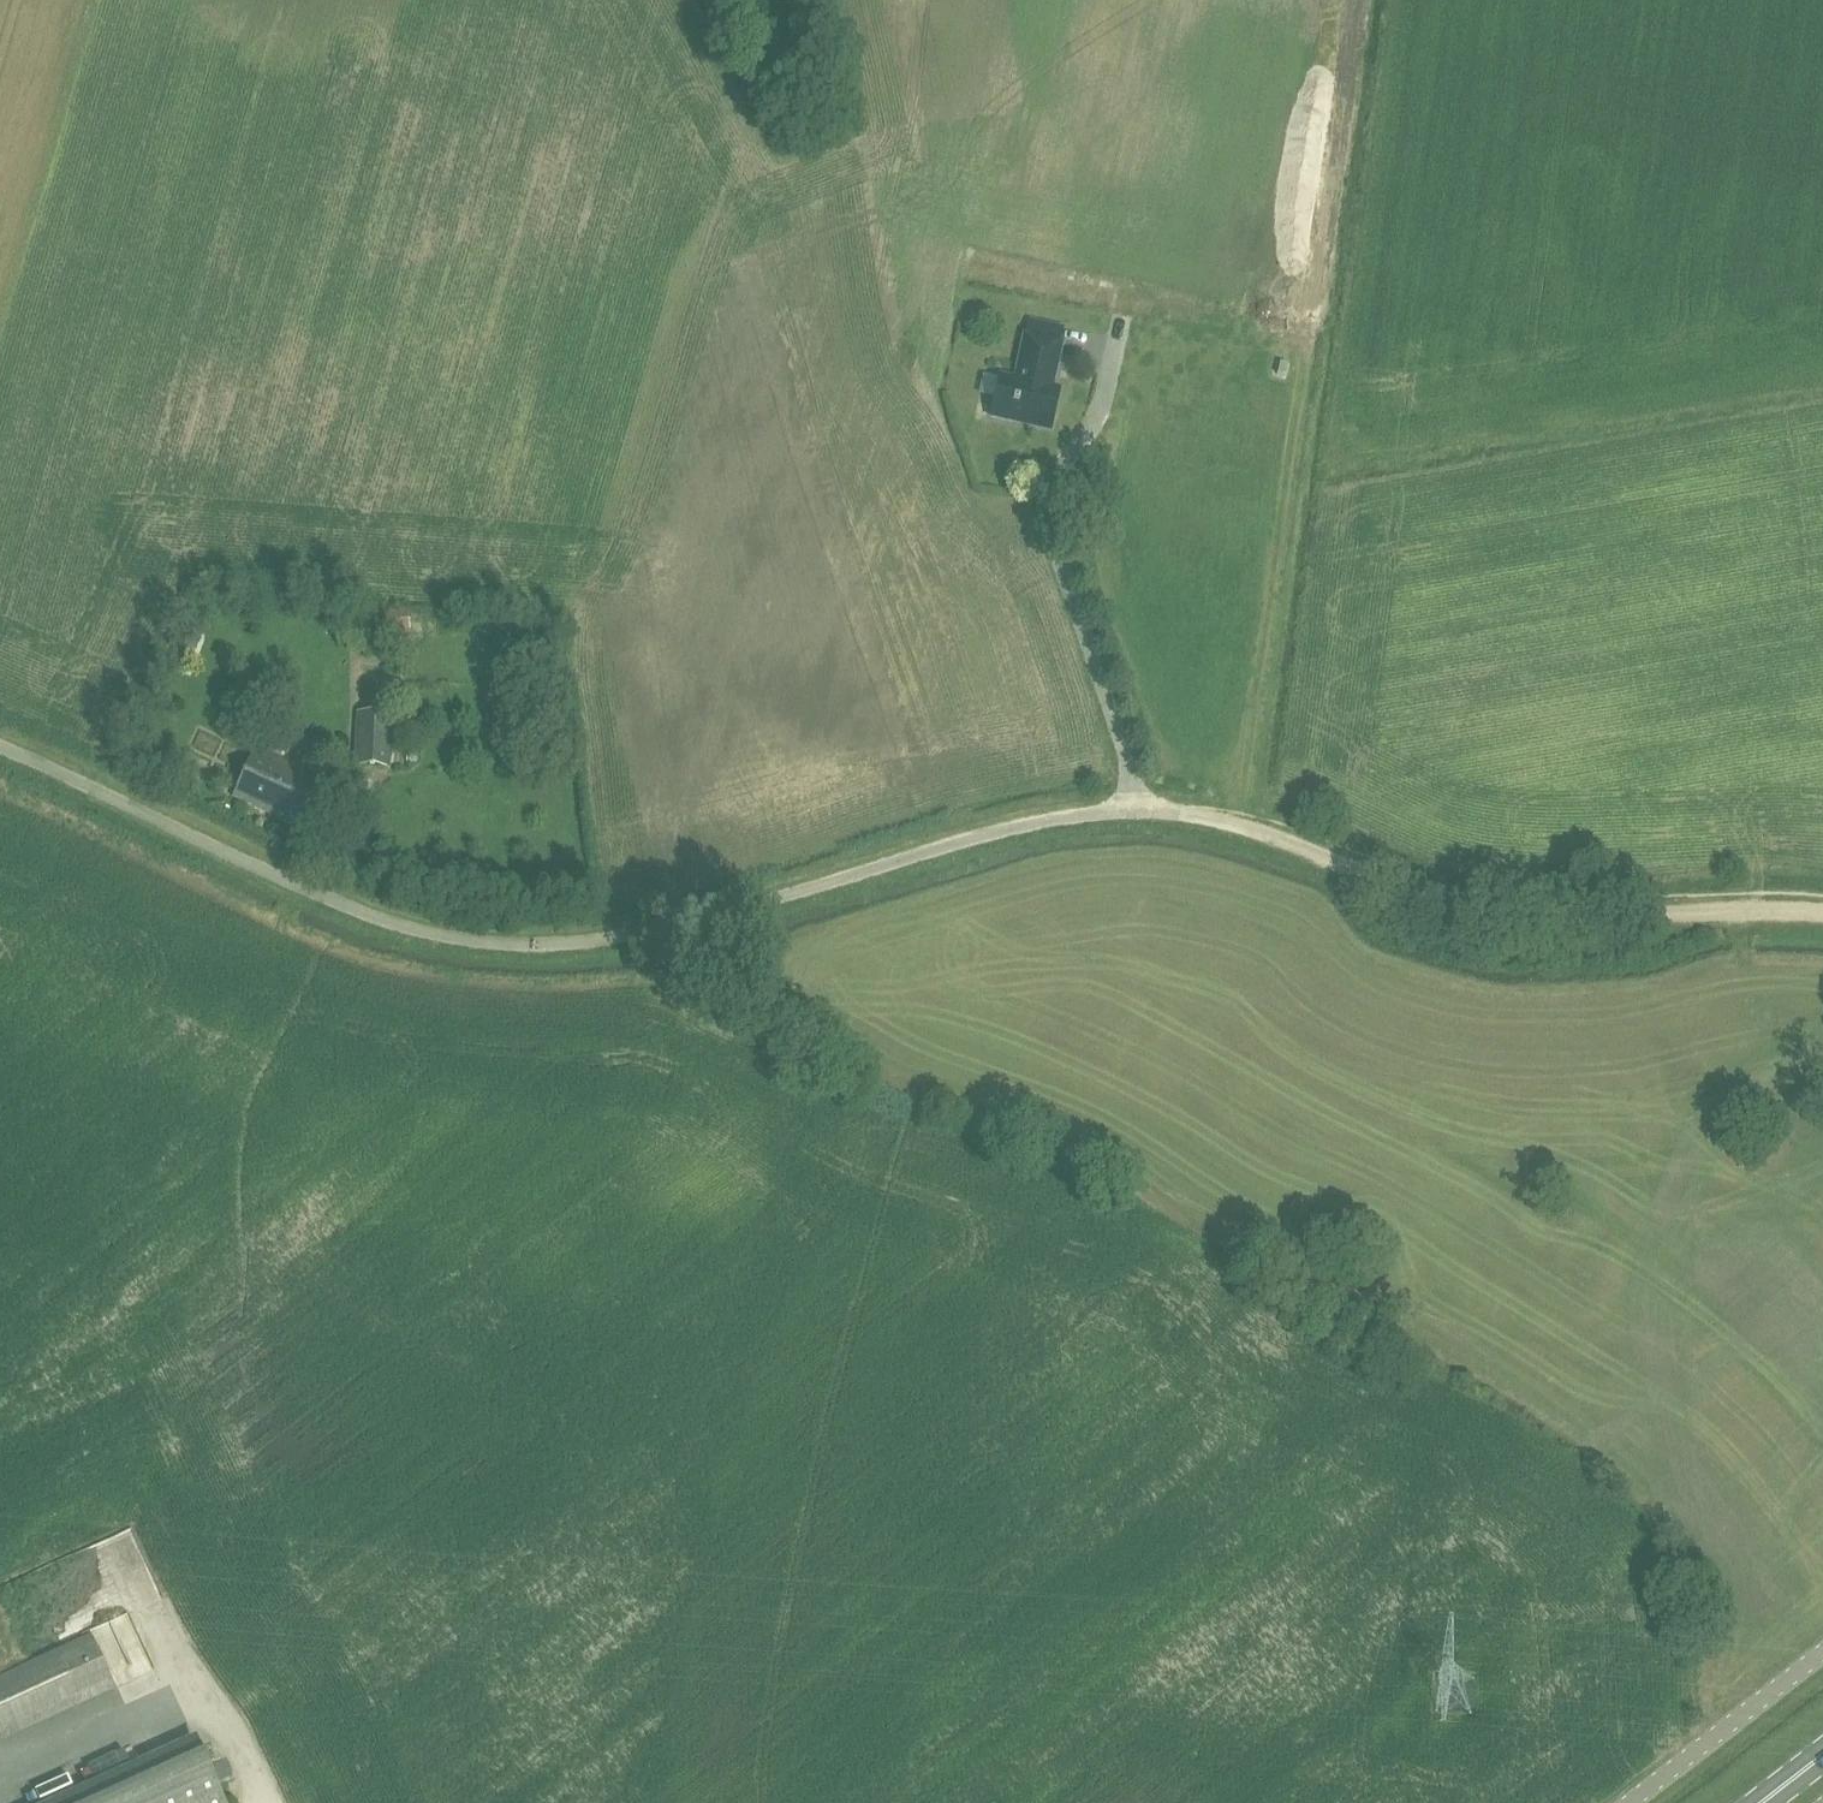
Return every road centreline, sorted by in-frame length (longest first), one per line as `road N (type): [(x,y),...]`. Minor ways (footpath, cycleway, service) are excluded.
road 1 (unclassified): [(1165,816),(1062,822),(640,936),(525,947),(458,942),(368,915),(0,749)]
road 2 (track): [(1822,918),(1552,925),(1492,917),(1245,830),(1165,816)]
road 3 (unclassified): [(1631,1802),(1822,1652)]

